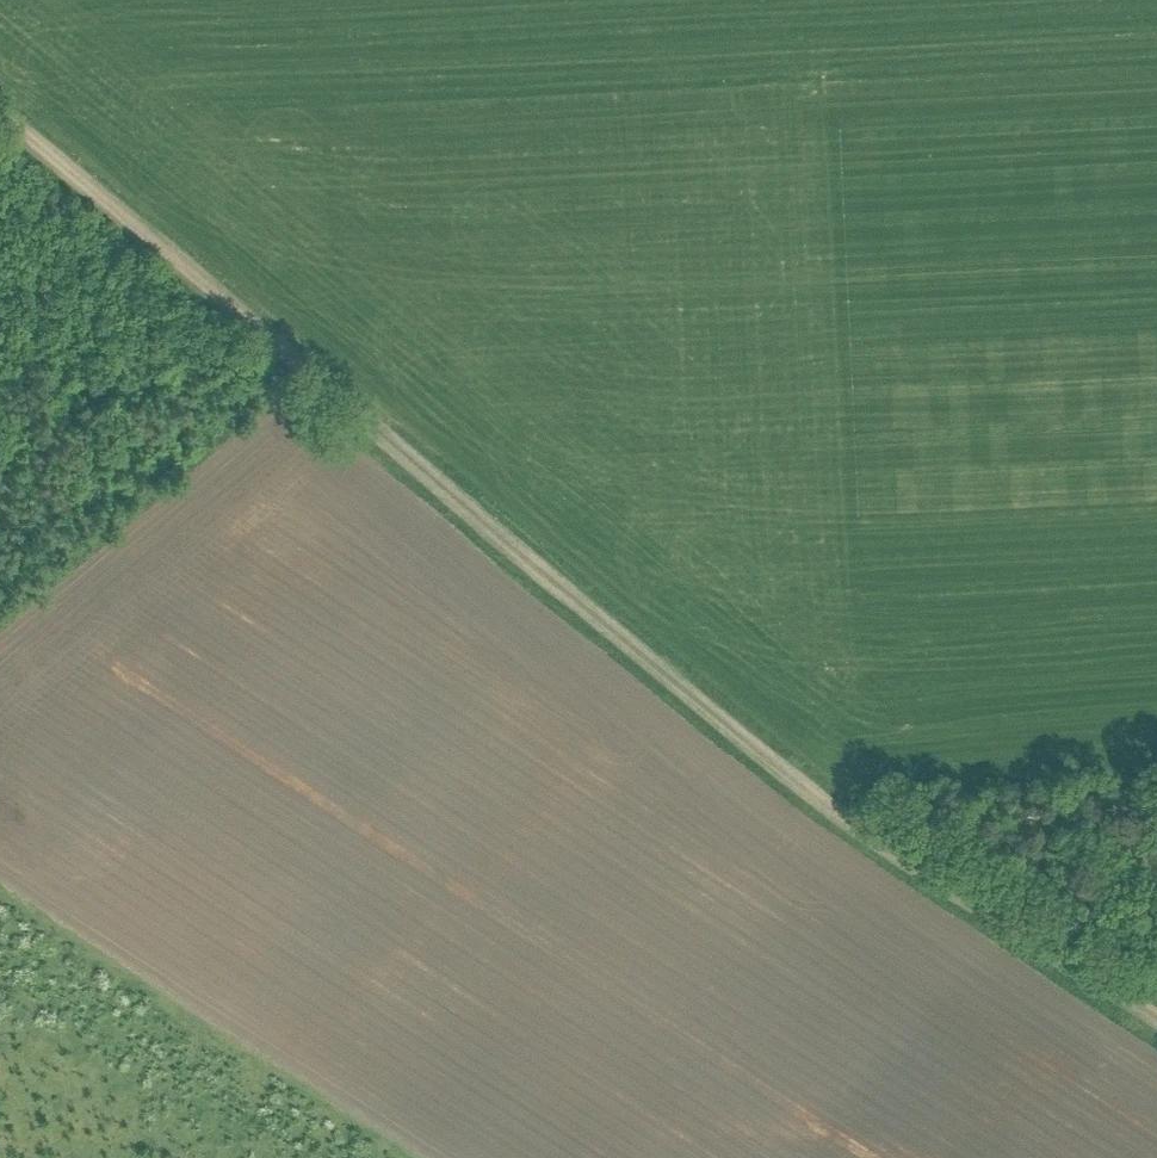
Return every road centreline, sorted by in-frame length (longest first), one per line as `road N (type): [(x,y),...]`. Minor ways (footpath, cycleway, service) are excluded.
road 1 (track): [(1156,1019),(883,841),(710,711),(0,116)]

